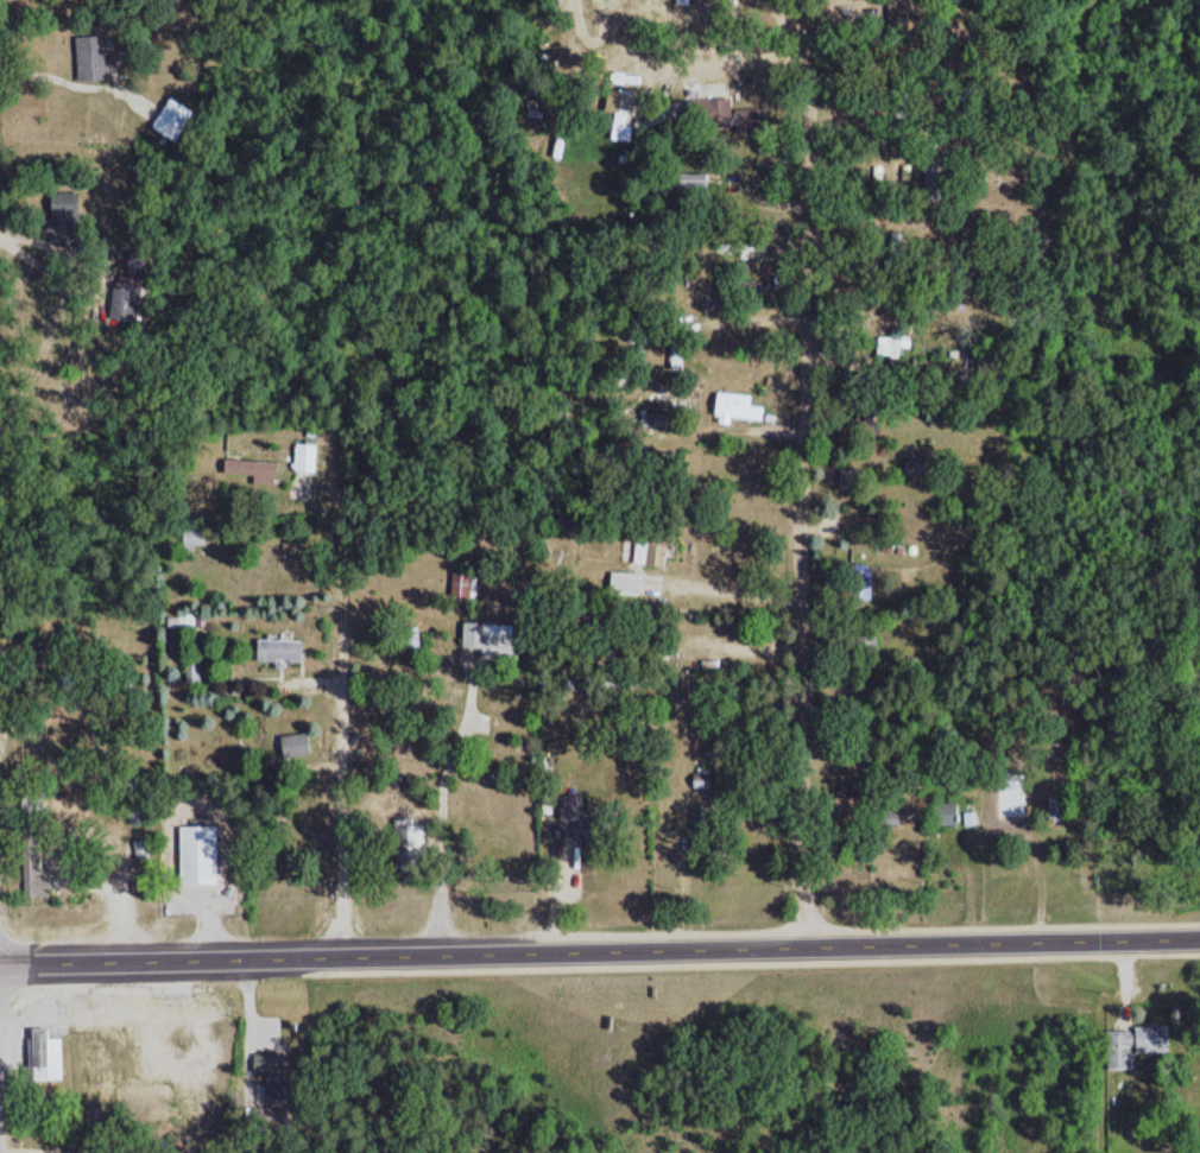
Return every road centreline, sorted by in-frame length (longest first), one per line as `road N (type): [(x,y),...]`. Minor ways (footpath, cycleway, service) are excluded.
road 1 (primary): [(1199,941),(0,956)]
road 2 (residential): [(808,949),(812,0)]
road 3 (residential): [(336,955),(334,448)]

